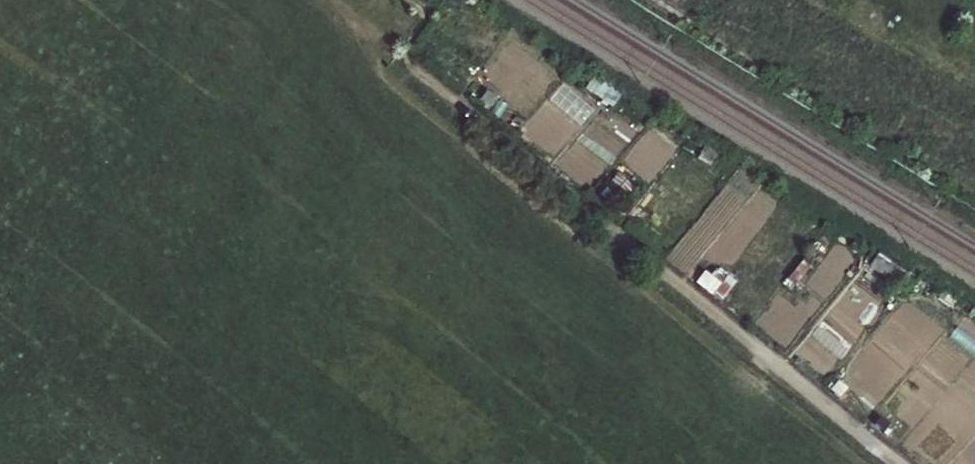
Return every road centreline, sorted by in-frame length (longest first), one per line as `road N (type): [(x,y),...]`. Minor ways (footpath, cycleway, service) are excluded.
road 1 (track): [(408,65),(900,463)]

